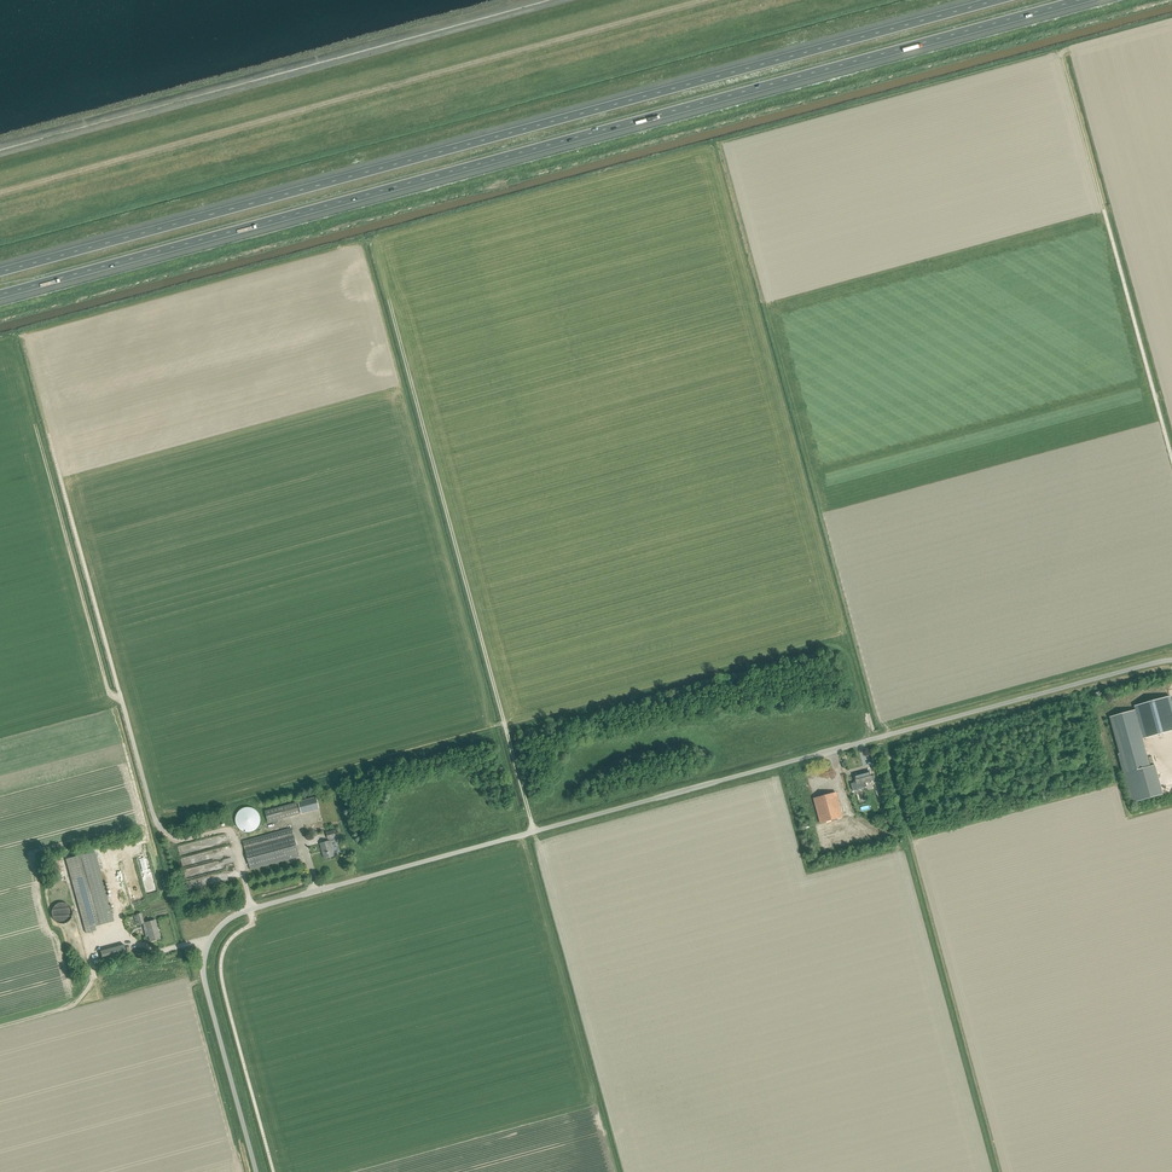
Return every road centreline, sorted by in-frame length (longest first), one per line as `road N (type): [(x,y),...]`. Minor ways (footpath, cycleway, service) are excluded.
road 1 (unclassified): [(255,1171),(202,976),(214,928),(236,916),(782,760),(1171,662)]
road 2 (motorway): [(0,295),(1080,0)]
road 3 (motorway): [(998,0),(0,272)]
road 4 (track): [(0,192),(695,0)]

